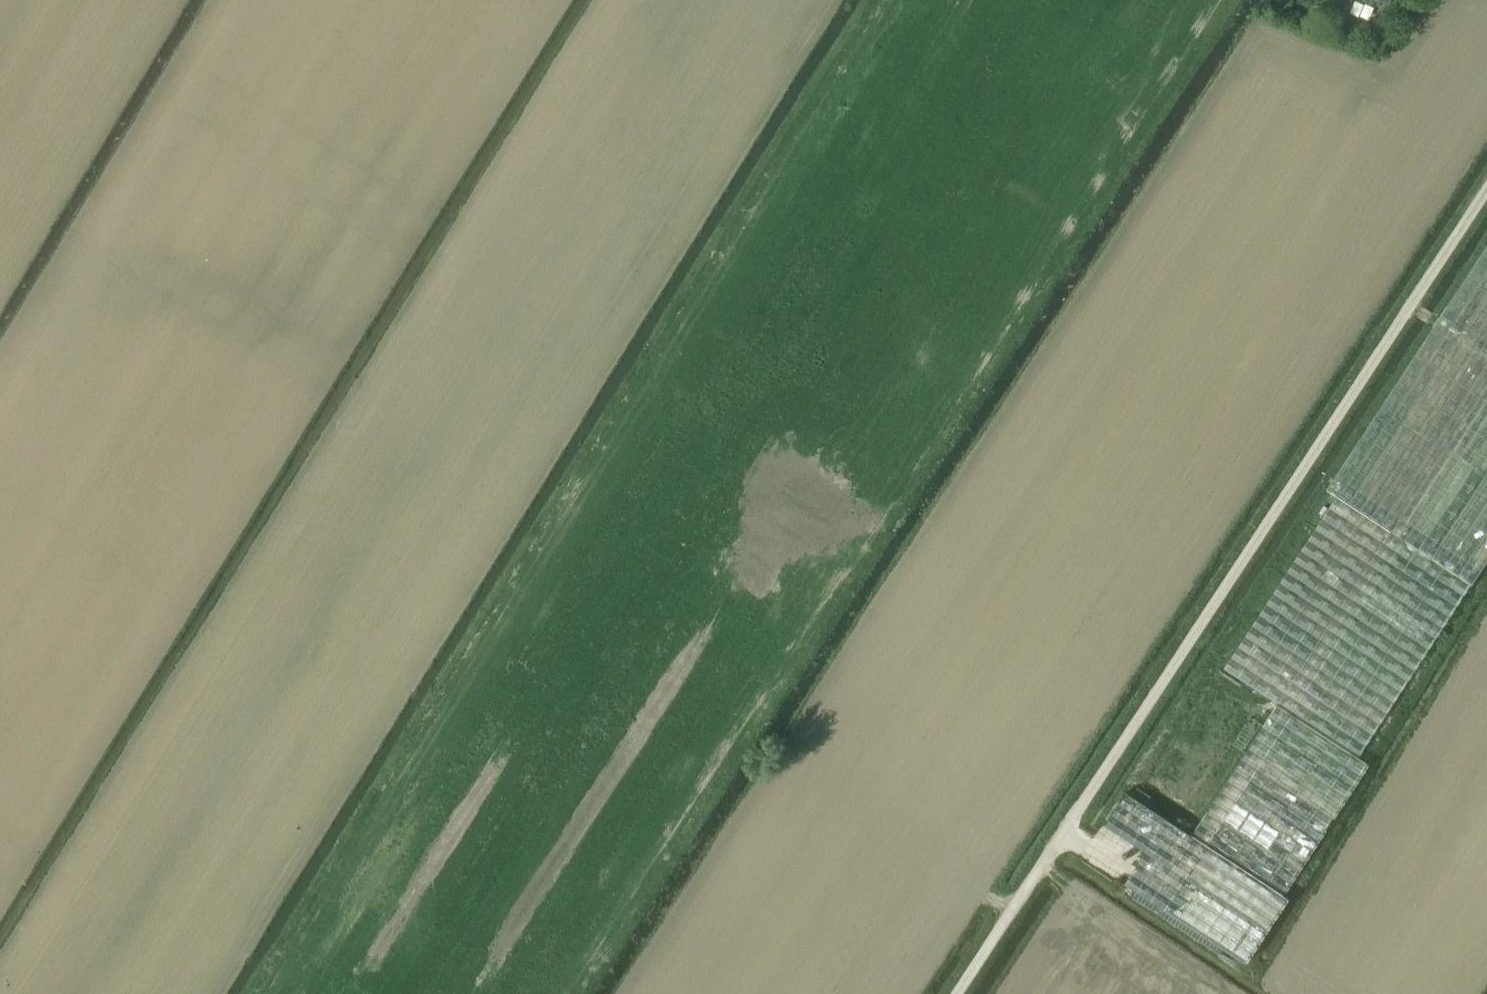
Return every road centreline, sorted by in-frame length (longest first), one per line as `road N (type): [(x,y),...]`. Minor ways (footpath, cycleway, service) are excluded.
road 1 (unclassified): [(957,993),(1486,188)]

